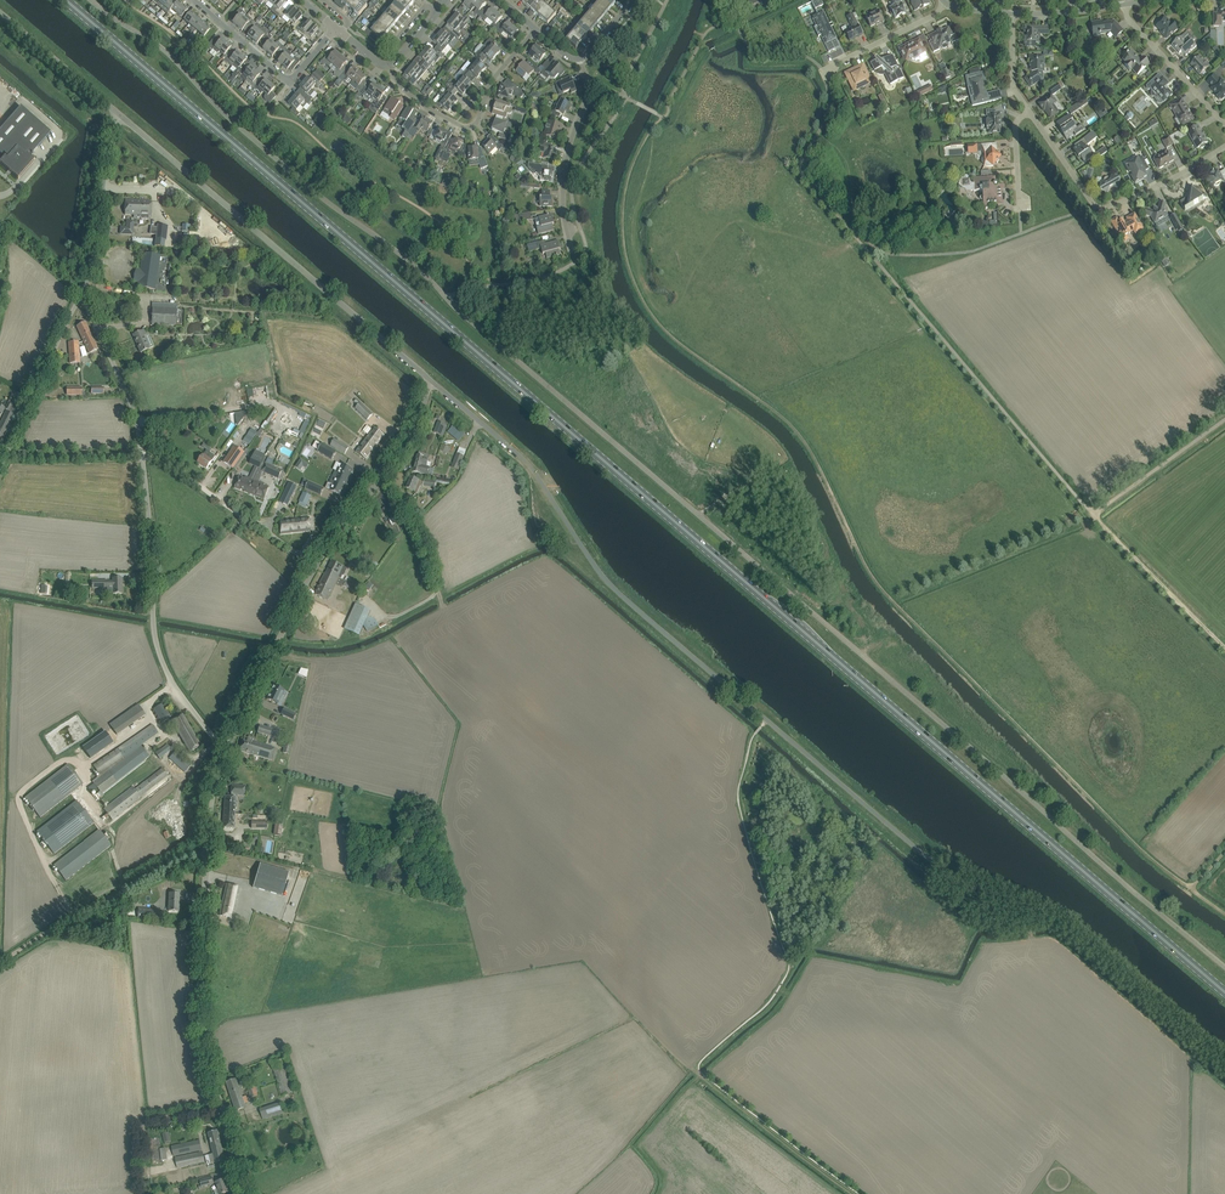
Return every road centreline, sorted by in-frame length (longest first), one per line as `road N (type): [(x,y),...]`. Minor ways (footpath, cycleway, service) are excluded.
road 1 (primary): [(1224,994),(65,0)]
road 2 (unclassified): [(1224,972),(421,271),(319,196),(169,55),(91,0)]
road 3 (unclassified): [(1224,1065),(1067,930),(940,871),(765,722),(608,585),(530,469),(432,382)]
road 4 (track): [(662,116),(642,146),(623,207),(625,250),(646,306),(669,334),(792,425),(872,578),(1148,856),(1192,889)]
road 5 (unclassified): [(225,749),(164,669),(138,433),(81,298)]
road 6 (tertiary): [(244,1193),(199,1010),(206,850),(225,749)]
road 7 (tertiary): [(225,749),(315,566),(409,441),(432,382)]
road 8 (tertiary): [(432,382),(115,116)]
road 9 (track): [(4,454),(141,454),(315,566)]
road 10 (residential): [(1224,146),(1155,185),(1089,206),(1027,114)]
road 11 (track): [(0,964),(206,850)]
road 12 (residential): [(390,71),(405,91),(468,127),(489,79),(531,28)]
road 13 (residential): [(193,0),(290,82),(335,26)]
road 14 (residential): [(565,242),(567,153),(589,89),(582,58)]
road 15 (unclassified): [(81,298),(115,116)]
road 16 (unclassified): [(0,462),(81,298)]
road 17 (residential): [(1224,124),(1124,4)]
road 18 (tertiary): [(115,116),(0,16)]
road 19 (track): [(144,1193),(144,1123),(221,1108)]
road 20 (residential): [(825,72),(943,7)]
road 21 (track): [(383,476),(416,529),(437,591)]
road 22 (residential): [(1020,233),(1014,137),(1027,114)]

